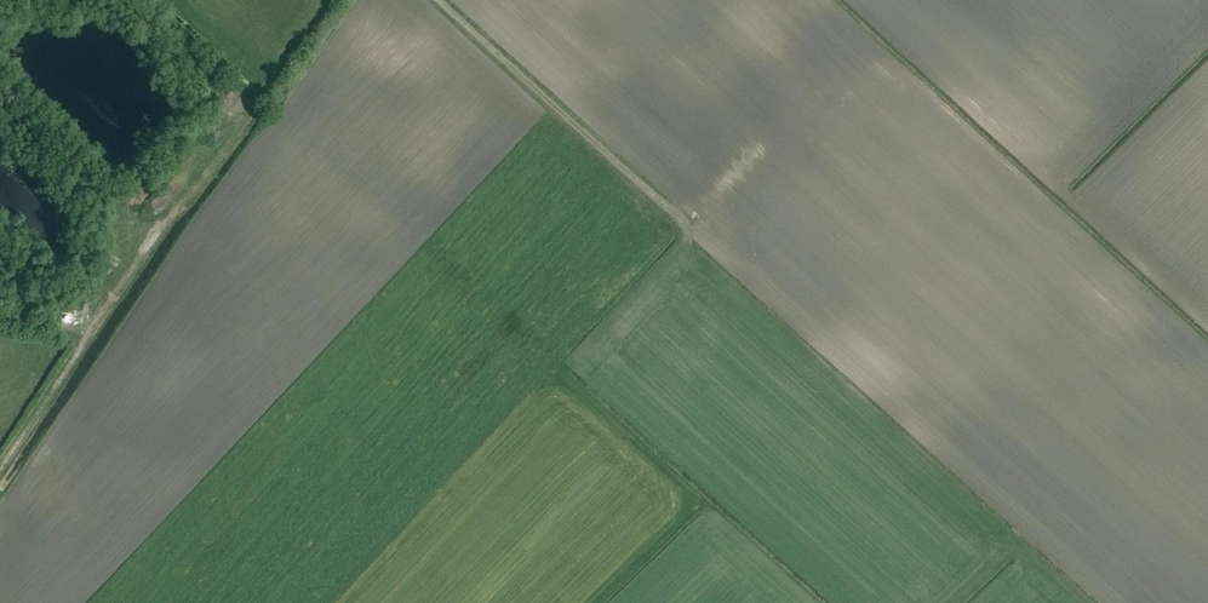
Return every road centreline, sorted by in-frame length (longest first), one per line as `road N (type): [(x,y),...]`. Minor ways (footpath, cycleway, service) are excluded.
road 1 (track): [(439,0),(1107,602)]

